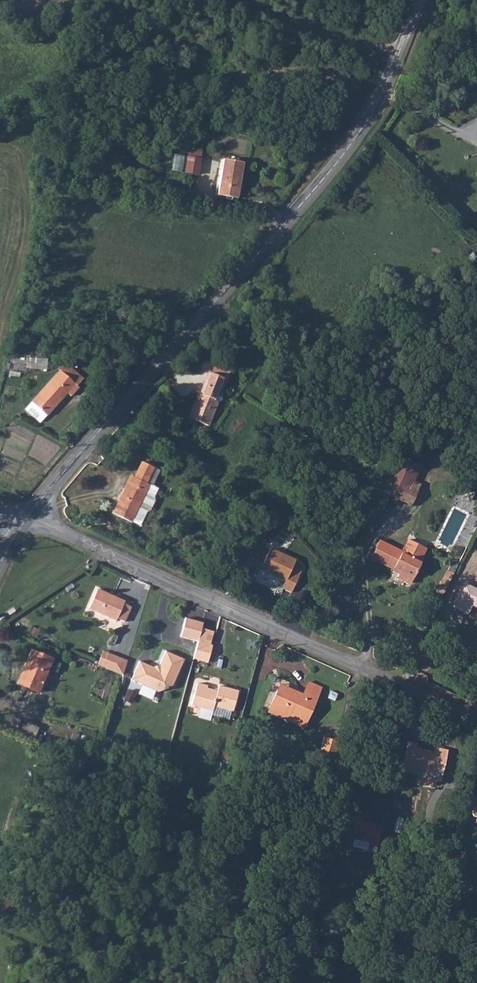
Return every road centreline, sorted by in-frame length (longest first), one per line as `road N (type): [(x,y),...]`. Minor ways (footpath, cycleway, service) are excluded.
road 1 (tertiary): [(26,519),(337,161),(385,90),(420,0)]
road 2 (unclassified): [(476,720),(26,519)]

